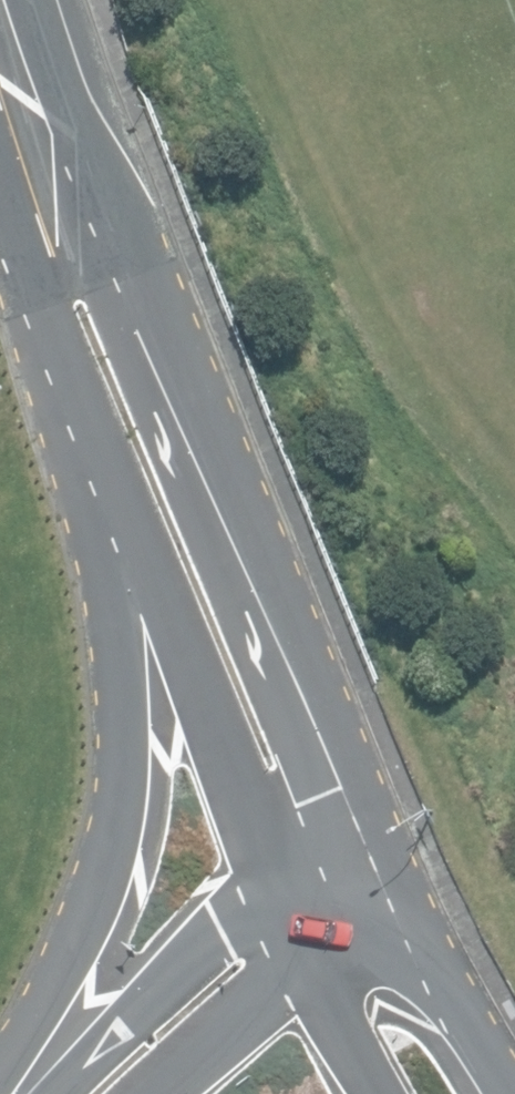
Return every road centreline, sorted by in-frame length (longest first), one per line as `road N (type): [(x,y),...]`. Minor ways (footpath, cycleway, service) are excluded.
road 1 (tertiary): [(65,221),(135,282),(398,884)]
road 2 (tertiary): [(10,1093),(110,842),(122,720),(115,481)]
road 3 (tertiary): [(305,938),(115,481)]
road 4 (tertiary): [(60,1093),(226,938),(305,938)]
road 5 (tertiary): [(115,481),(52,317),(65,221)]
road 6 (tertiary): [(398,884),(514,1092)]
road 7 (tertiary): [(65,221),(14,0)]
road 8 (tertiary): [(305,938),(276,990),(154,1093)]
road 9 (tertiary): [(389,1093),(305,938)]

